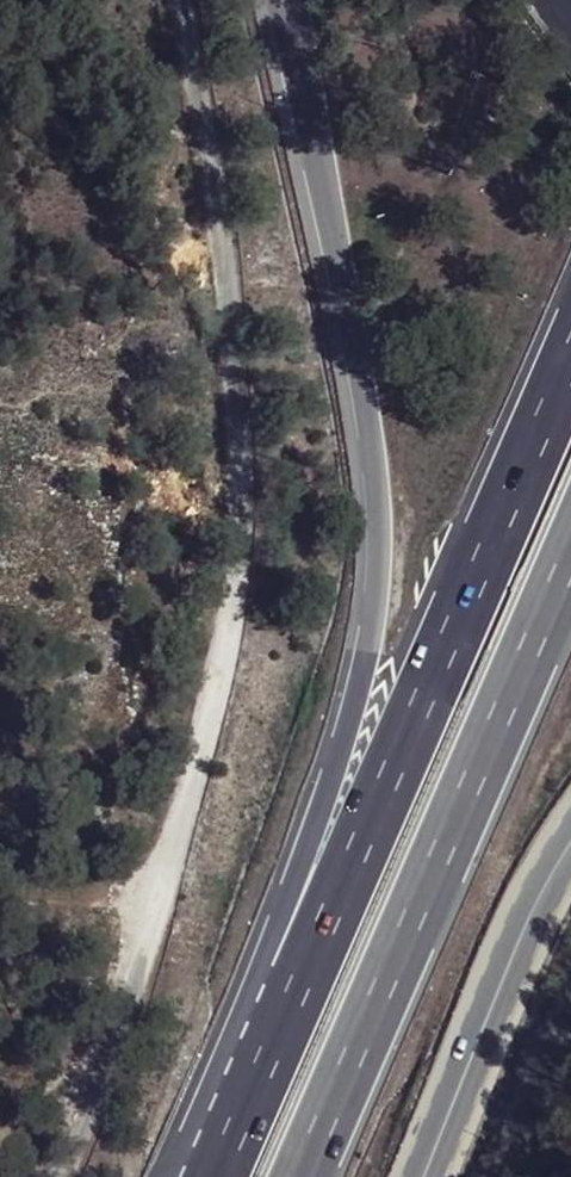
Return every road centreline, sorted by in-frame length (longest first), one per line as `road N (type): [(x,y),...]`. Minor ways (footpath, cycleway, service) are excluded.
road 1 (track): [(188,0),(249,430),(250,600),(214,759),(97,1119),(70,1176)]
road 2 (motorway): [(286,0),(382,430),(381,529),(346,725),(285,905),(293,994)]
road 3 (motorway): [(570,370),(293,994)]
road 4 (motorway): [(299,1176),(570,562)]
road 5 (secondary): [(428,1176),(570,839)]
road 6 (motorway): [(293,994),(213,1176)]

